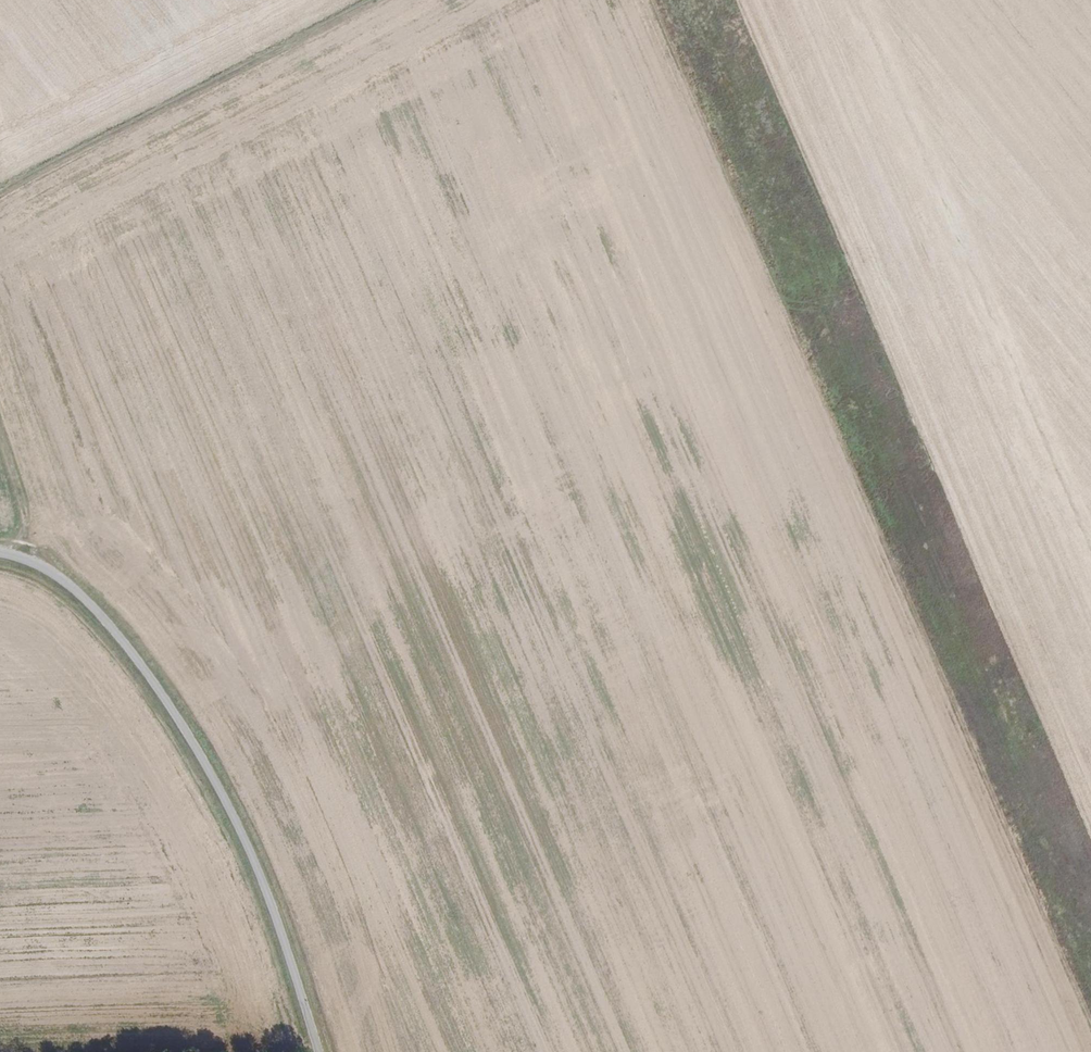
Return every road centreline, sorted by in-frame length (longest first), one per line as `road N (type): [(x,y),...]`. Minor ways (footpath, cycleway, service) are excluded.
road 1 (unclassified): [(319,1051),(290,935),(227,788),(151,667),(75,583),(0,544)]
road 2 (track): [(0,187),(382,0)]

